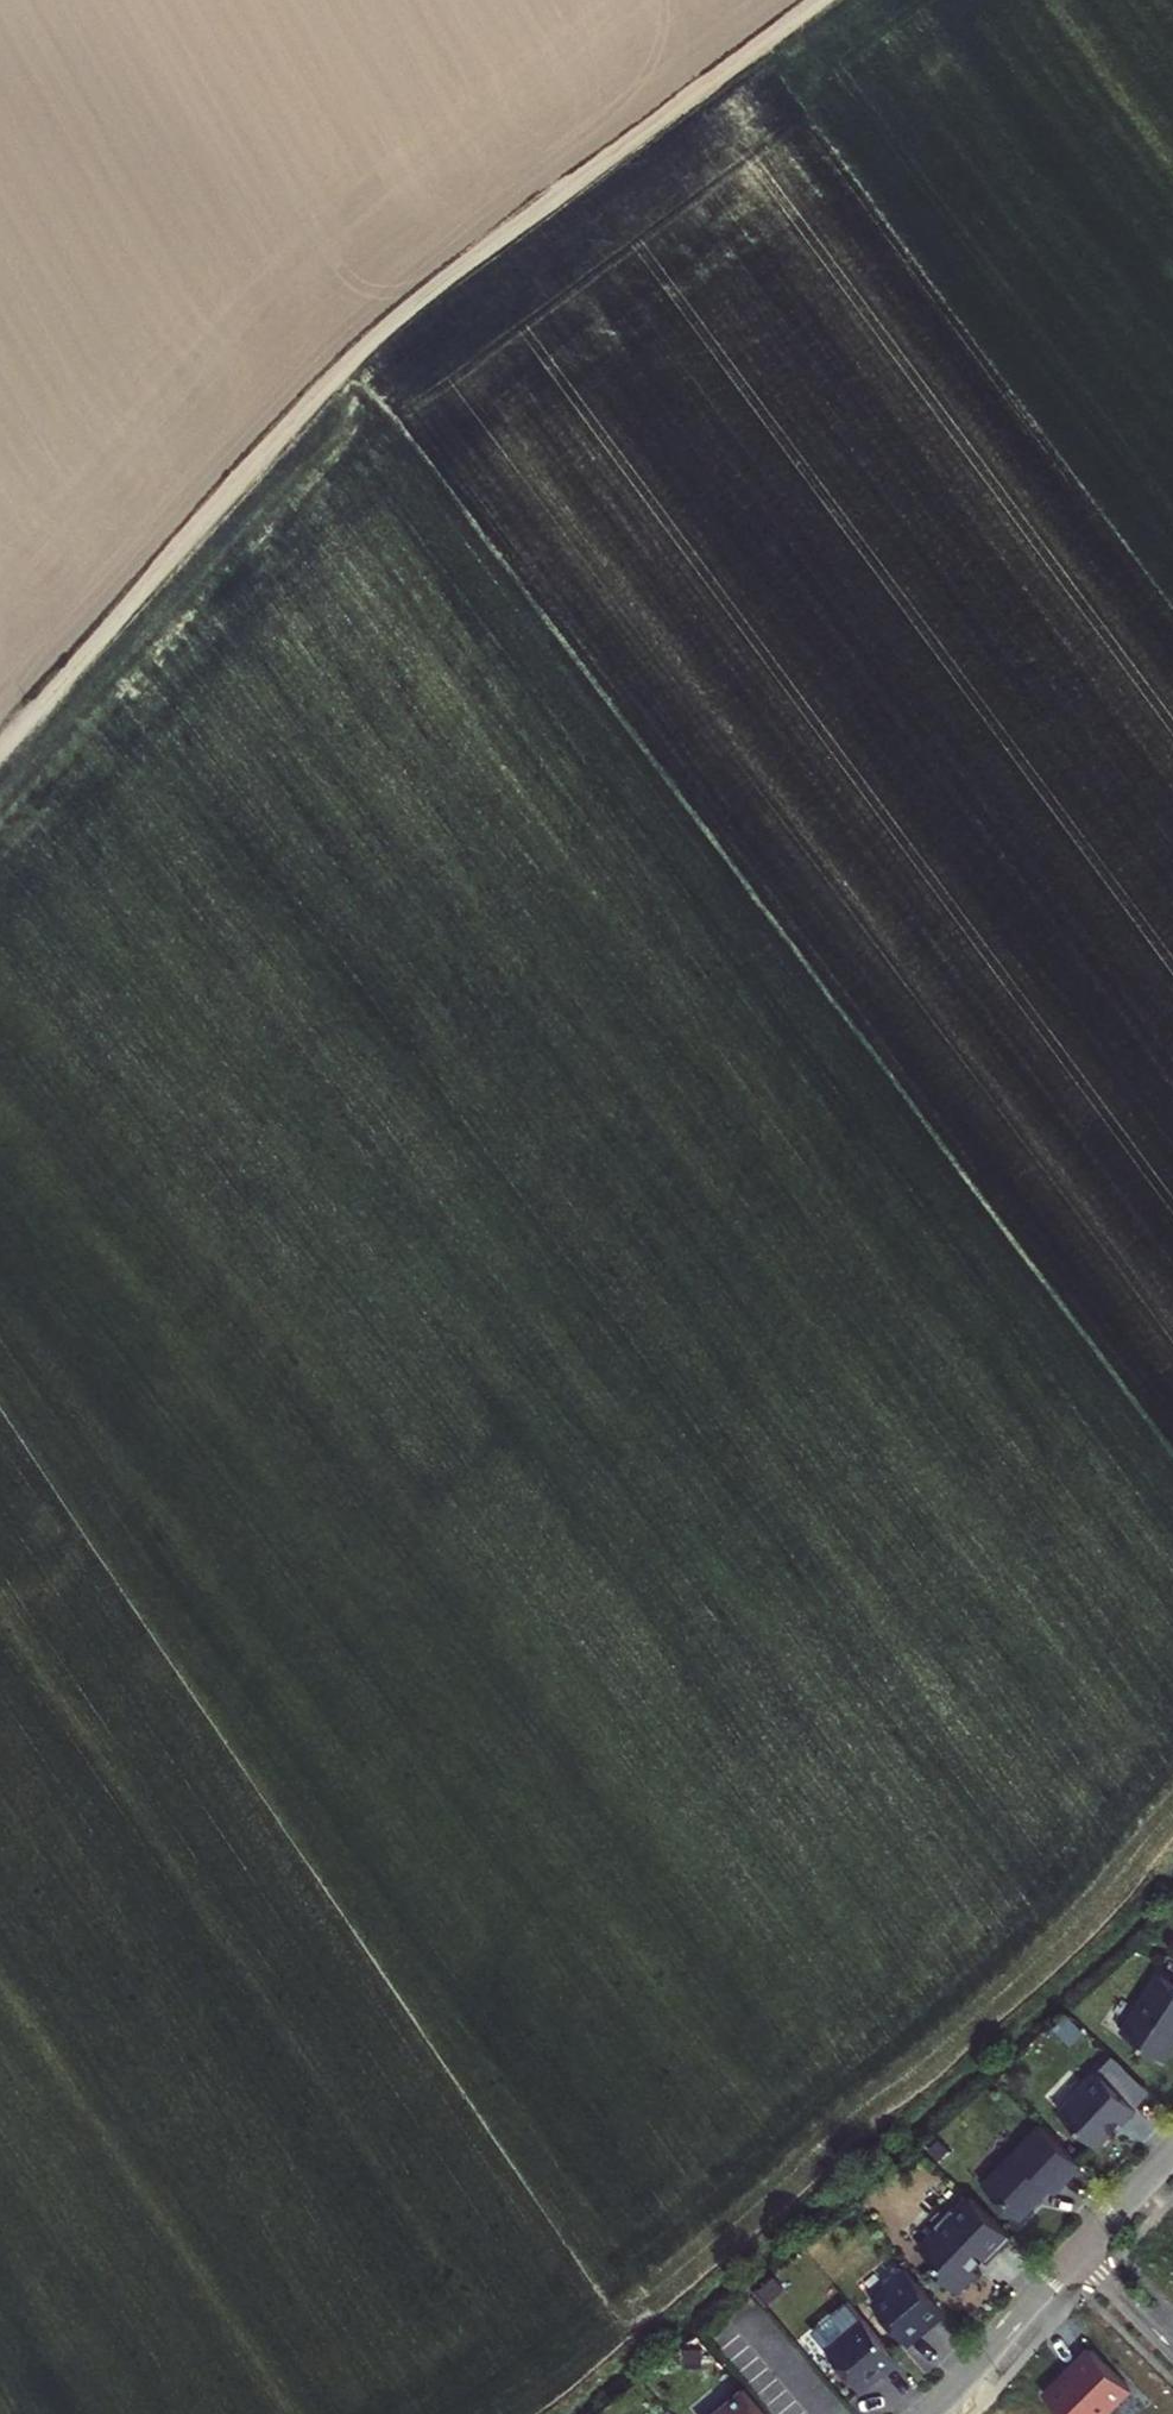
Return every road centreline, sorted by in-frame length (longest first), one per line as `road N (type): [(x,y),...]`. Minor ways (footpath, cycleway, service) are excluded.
road 1 (track): [(0,746),(365,348),(826,0)]
road 2 (residential): [(925,2413),(1074,2251)]
road 3 (residential): [(1074,2251),(1172,2151)]
road 4 (residential): [(1074,2251),(1172,2347)]

